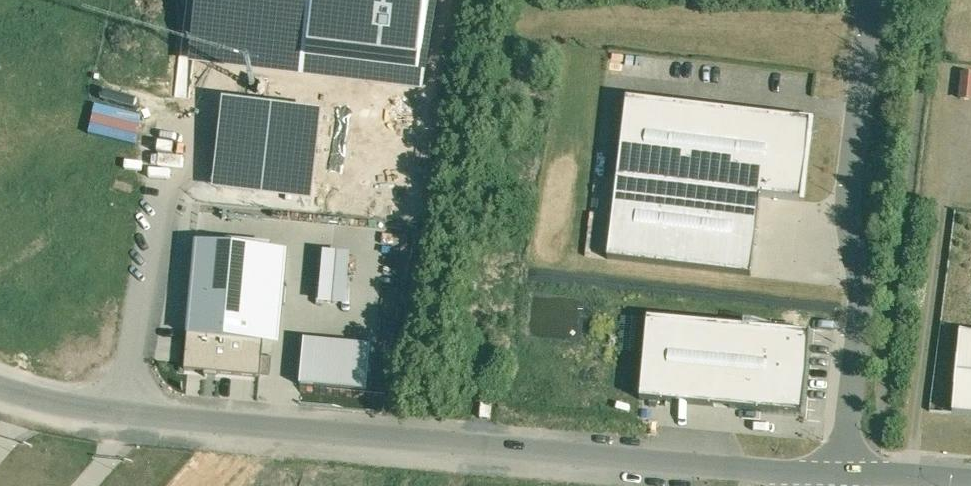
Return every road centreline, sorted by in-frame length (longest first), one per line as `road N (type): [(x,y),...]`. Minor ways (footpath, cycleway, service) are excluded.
road 1 (unclassified): [(0,387),(55,408),(835,475)]
road 2 (unclassified): [(871,0),(846,200),(857,339),(835,475)]
road 3 (unclassified): [(835,475),(970,485)]

